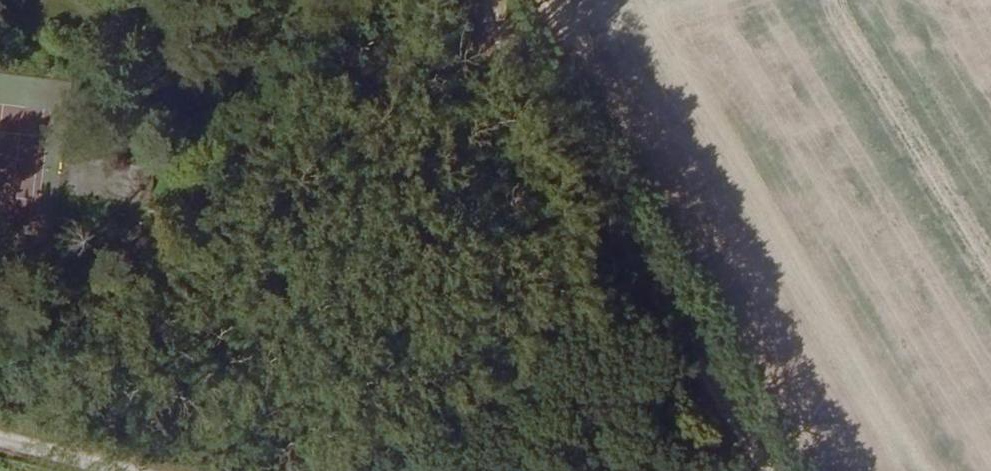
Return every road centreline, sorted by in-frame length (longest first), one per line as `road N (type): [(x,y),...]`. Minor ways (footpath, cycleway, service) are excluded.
road 1 (unclassified): [(485,0),(562,155),(759,470)]

